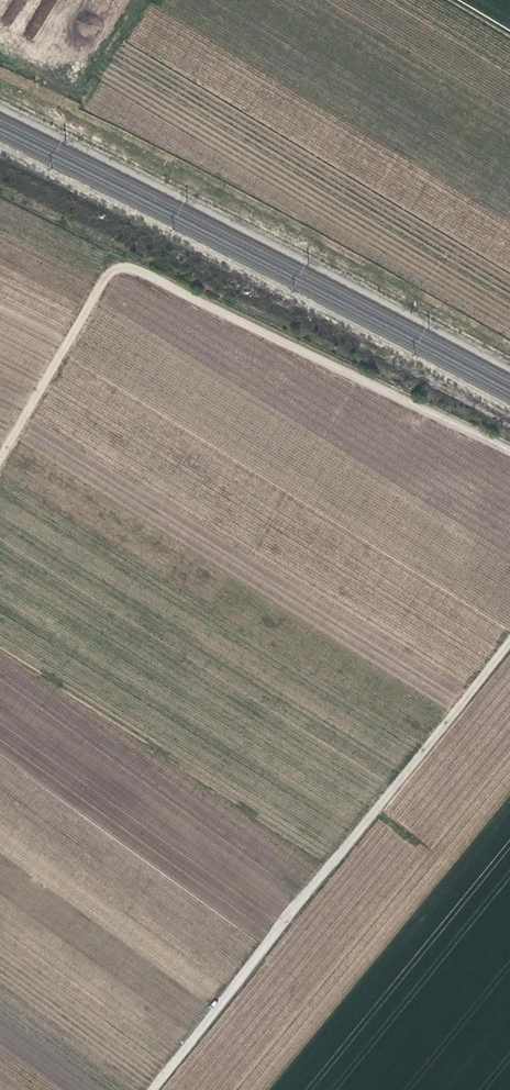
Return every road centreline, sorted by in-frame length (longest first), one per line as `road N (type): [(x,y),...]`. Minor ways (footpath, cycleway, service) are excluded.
road 1 (track): [(509,643),(153,1089)]
road 2 (track): [(0,198),(509,452)]
road 3 (track): [(87,113),(509,337)]
road 4 (track): [(117,259),(0,456)]
road 5 (track): [(87,113),(150,0)]

